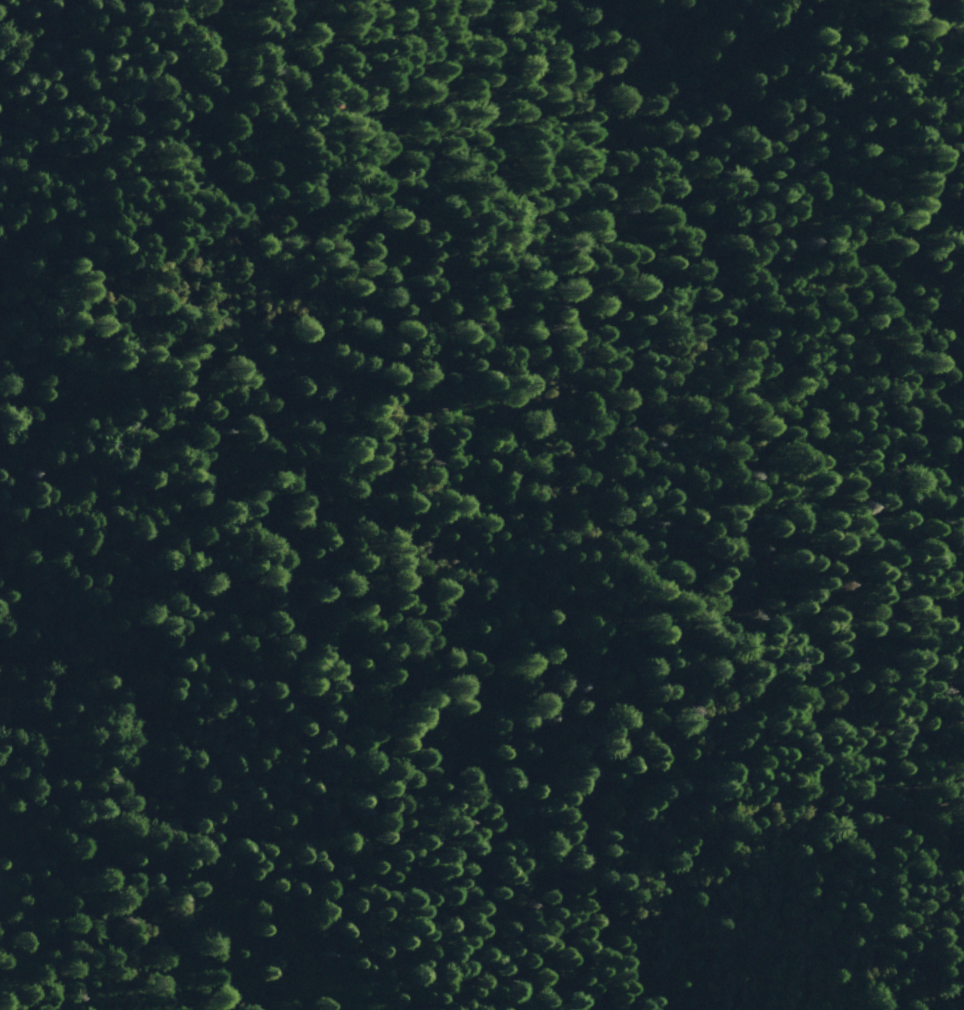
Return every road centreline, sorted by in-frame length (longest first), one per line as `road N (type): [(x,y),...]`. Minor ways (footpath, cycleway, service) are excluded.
road 1 (track): [(611,520),(812,575),(963,586)]

